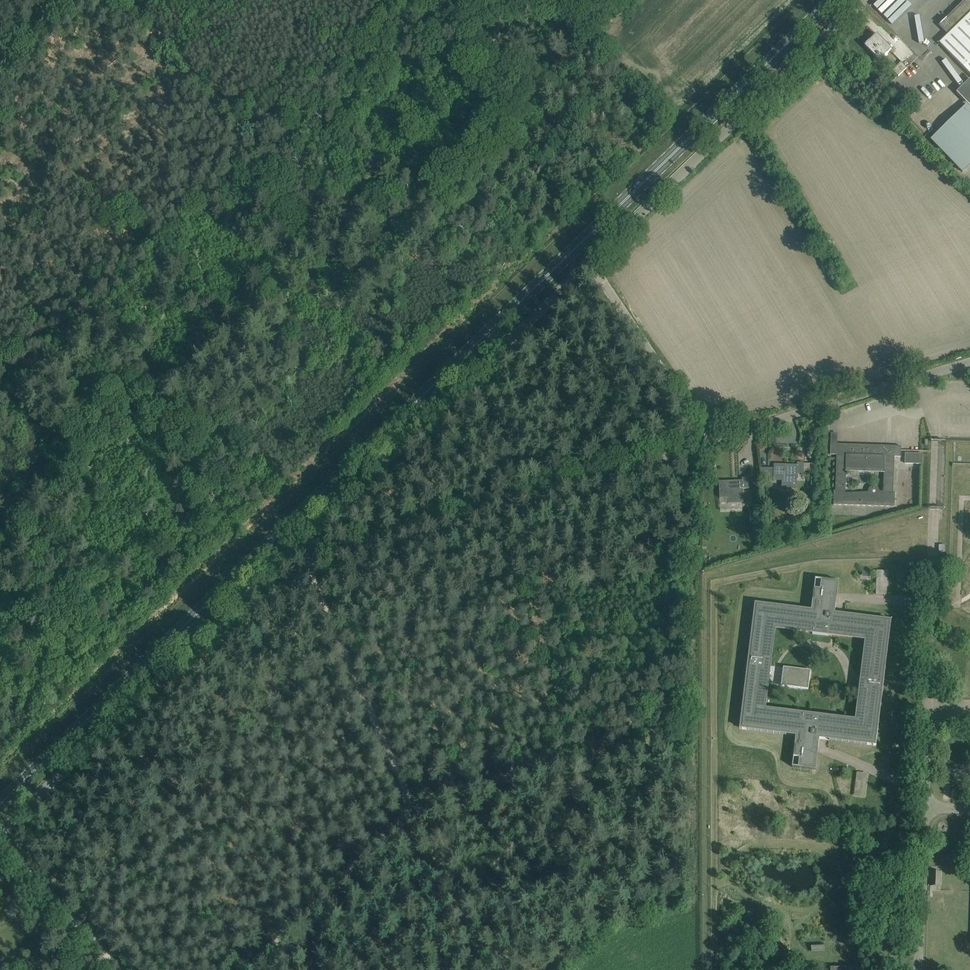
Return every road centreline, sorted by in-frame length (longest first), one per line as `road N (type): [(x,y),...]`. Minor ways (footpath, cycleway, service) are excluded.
road 1 (primary): [(0,803),(833,0)]
road 2 (unclassified): [(0,832),(590,262)]
road 3 (unclassified): [(969,362),(710,440),(590,262)]
road 4 (unclassified): [(590,262),(862,0)]
road 5 (track): [(406,795),(316,584)]
road 6 (track): [(247,969),(407,805)]
road 7 (track): [(515,499),(335,553),(321,562),(316,584)]
road 8 (track): [(710,440),(515,499)]
road 9 (track): [(122,969),(0,840)]

